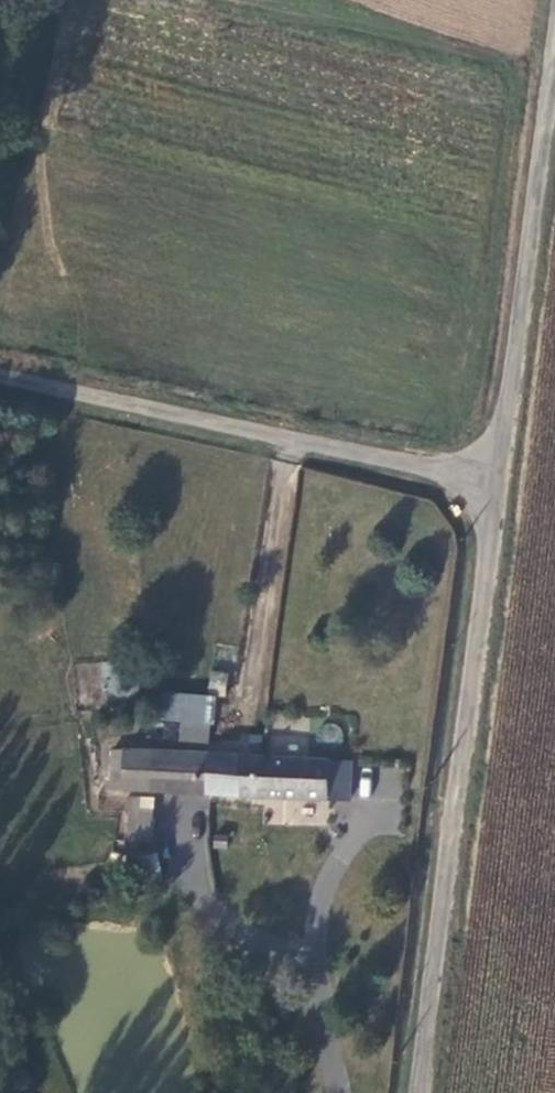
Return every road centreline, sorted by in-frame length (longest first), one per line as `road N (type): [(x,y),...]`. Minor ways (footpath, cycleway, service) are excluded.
road 1 (unclassified): [(497,481),(415,1092)]
road 2 (unclassified): [(497,481),(0,376)]
road 3 (unclassified): [(554,48),(497,481)]

